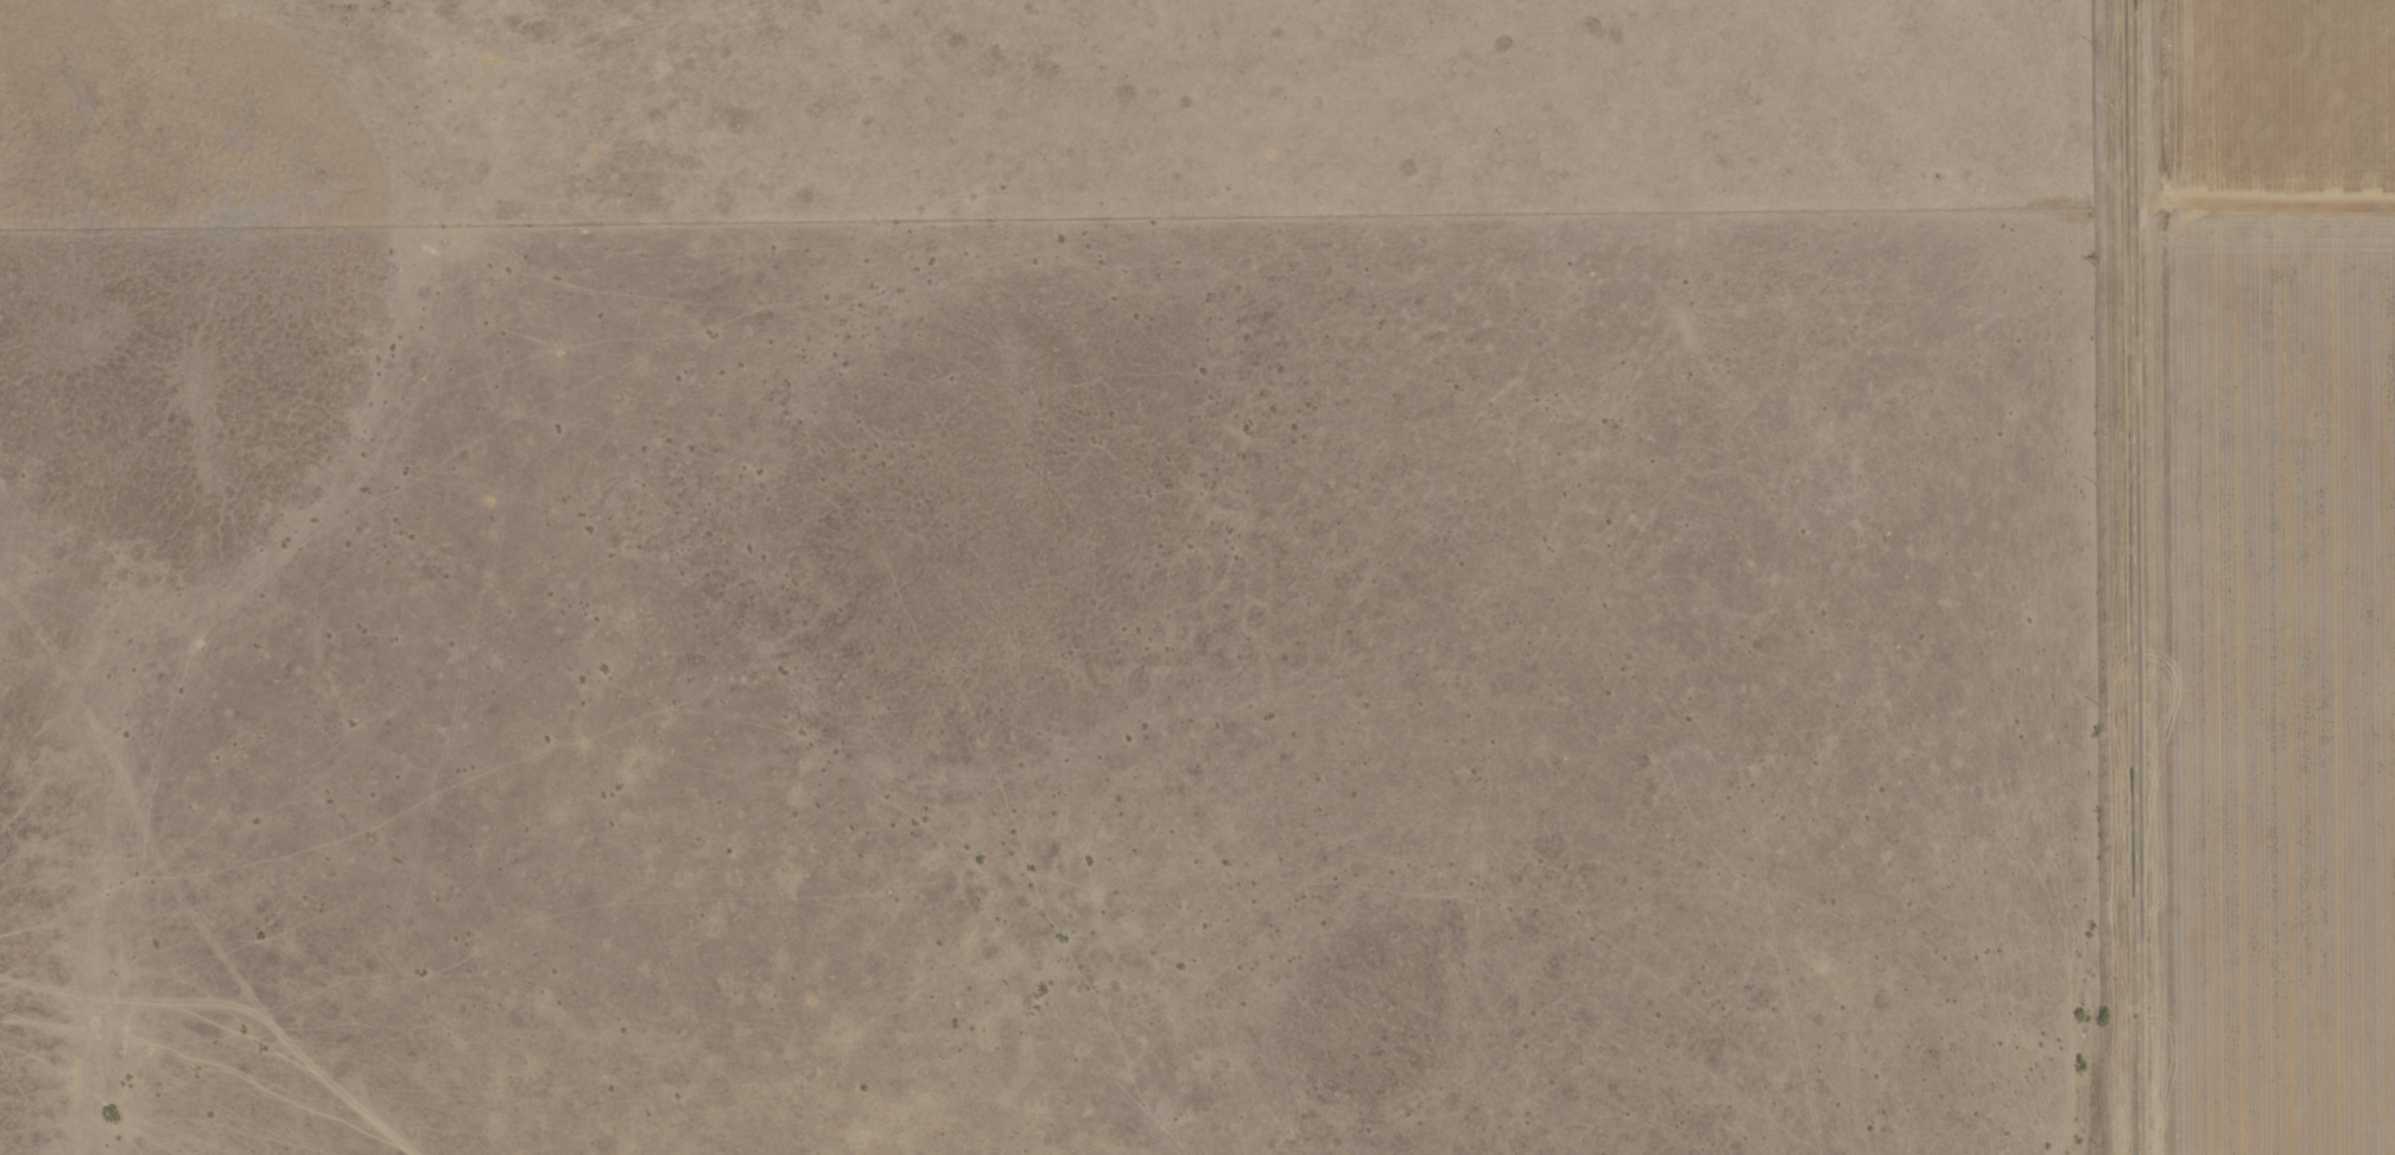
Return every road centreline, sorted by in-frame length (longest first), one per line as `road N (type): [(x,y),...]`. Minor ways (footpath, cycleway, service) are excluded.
road 1 (tertiary): [(2142,1154),(2131,0)]

